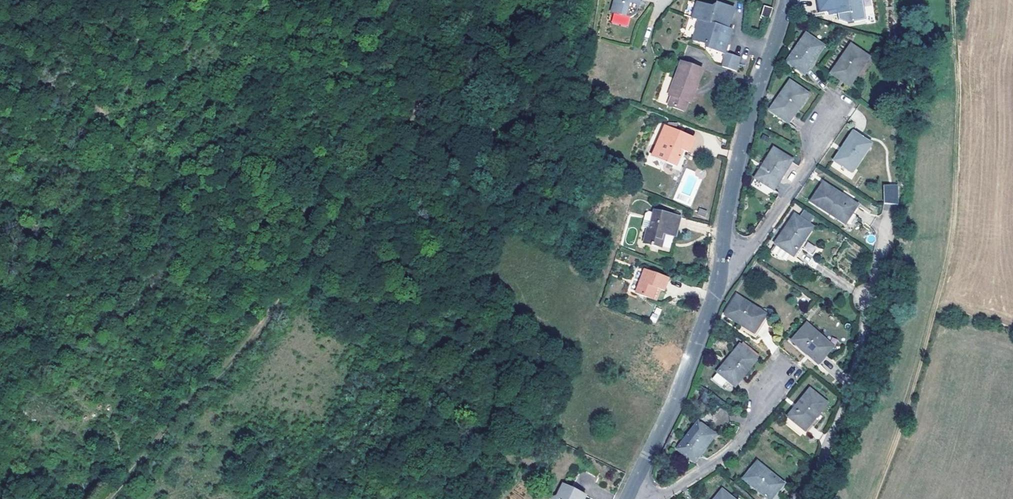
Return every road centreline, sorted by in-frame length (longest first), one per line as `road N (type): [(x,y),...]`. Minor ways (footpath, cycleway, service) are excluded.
road 1 (track): [(111,498),(176,416),(265,327),(374,171),(479,60),(493,0)]
road 2 (track): [(873,498),(906,413),(952,236),(958,82),(952,0)]
road 3 (residential): [(804,498),(852,380),(885,226)]
road 4 (residential): [(722,260),(753,100),(787,0)]
road 5 (residential): [(627,498),(681,388),(722,260)]
road 6 (residential): [(811,159),(758,244),(722,260)]
road 7 (residential): [(759,404),(727,456),(664,498)]

